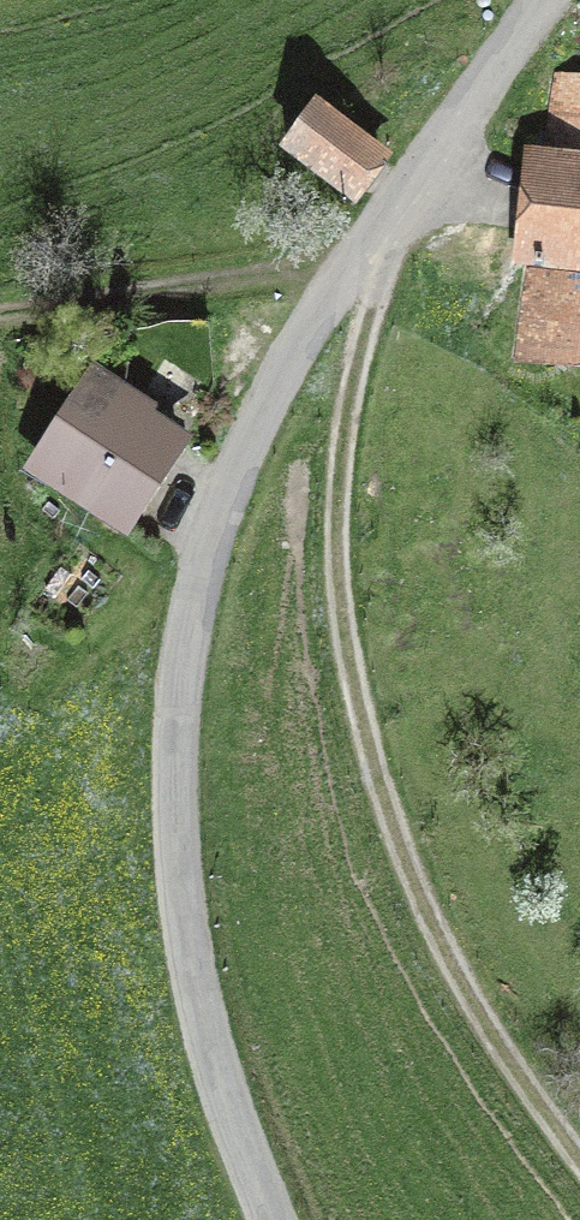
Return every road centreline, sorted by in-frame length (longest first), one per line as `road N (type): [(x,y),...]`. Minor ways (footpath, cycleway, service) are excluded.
road 1 (unclassified): [(280,1219),(200,975),(181,826),(184,683),(206,548),(303,346),(476,114),(548,0)]
road 2 (track): [(381,233),(344,414),(338,532),(351,650),(382,781),(533,1113),(579,1182)]
road 3 (track): [(381,233),(243,275),(0,319)]

